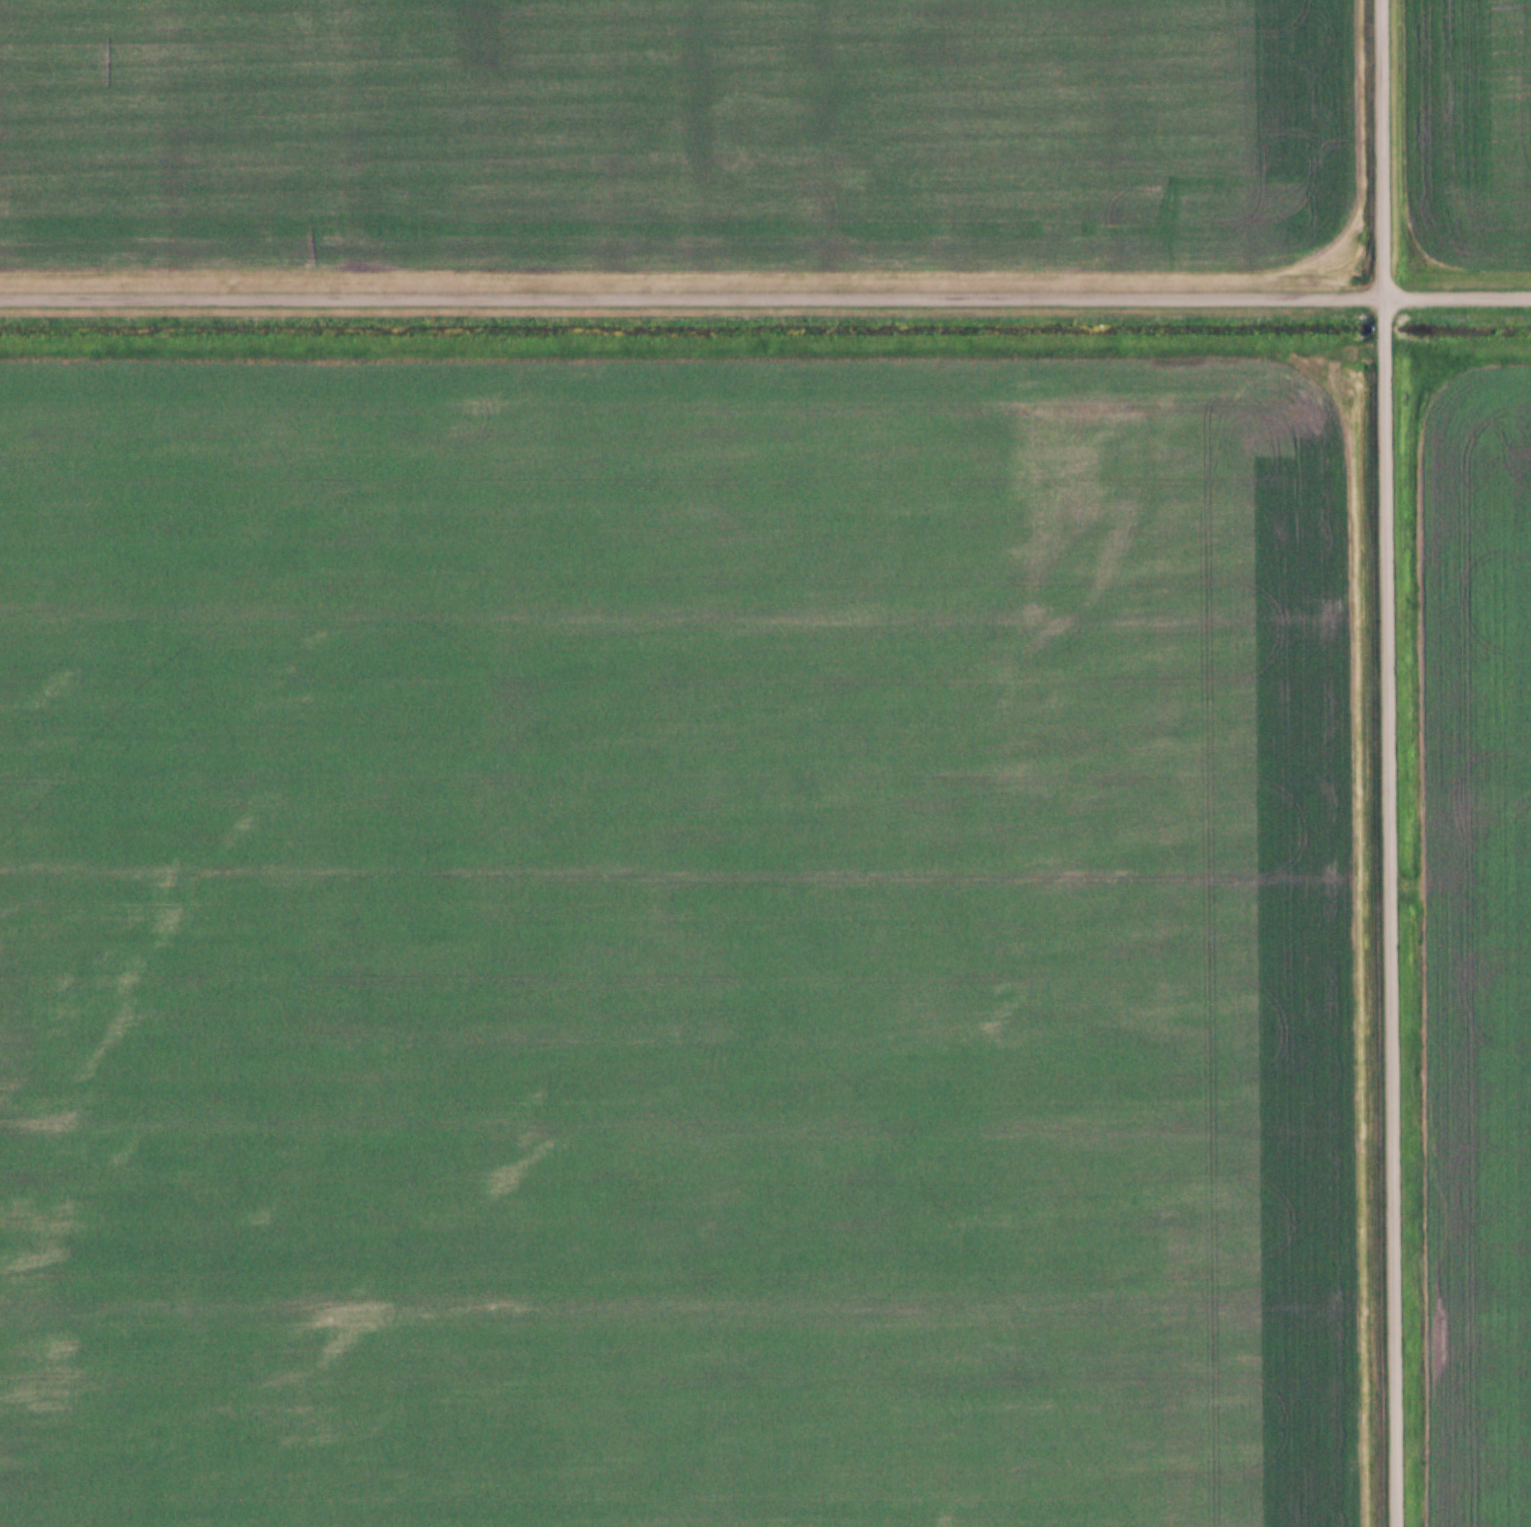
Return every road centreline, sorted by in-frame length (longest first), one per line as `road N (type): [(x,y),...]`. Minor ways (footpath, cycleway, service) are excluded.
road 1 (track): [(1530,295),(0,298)]
road 2 (residential): [(1399,1526),(1386,0)]

